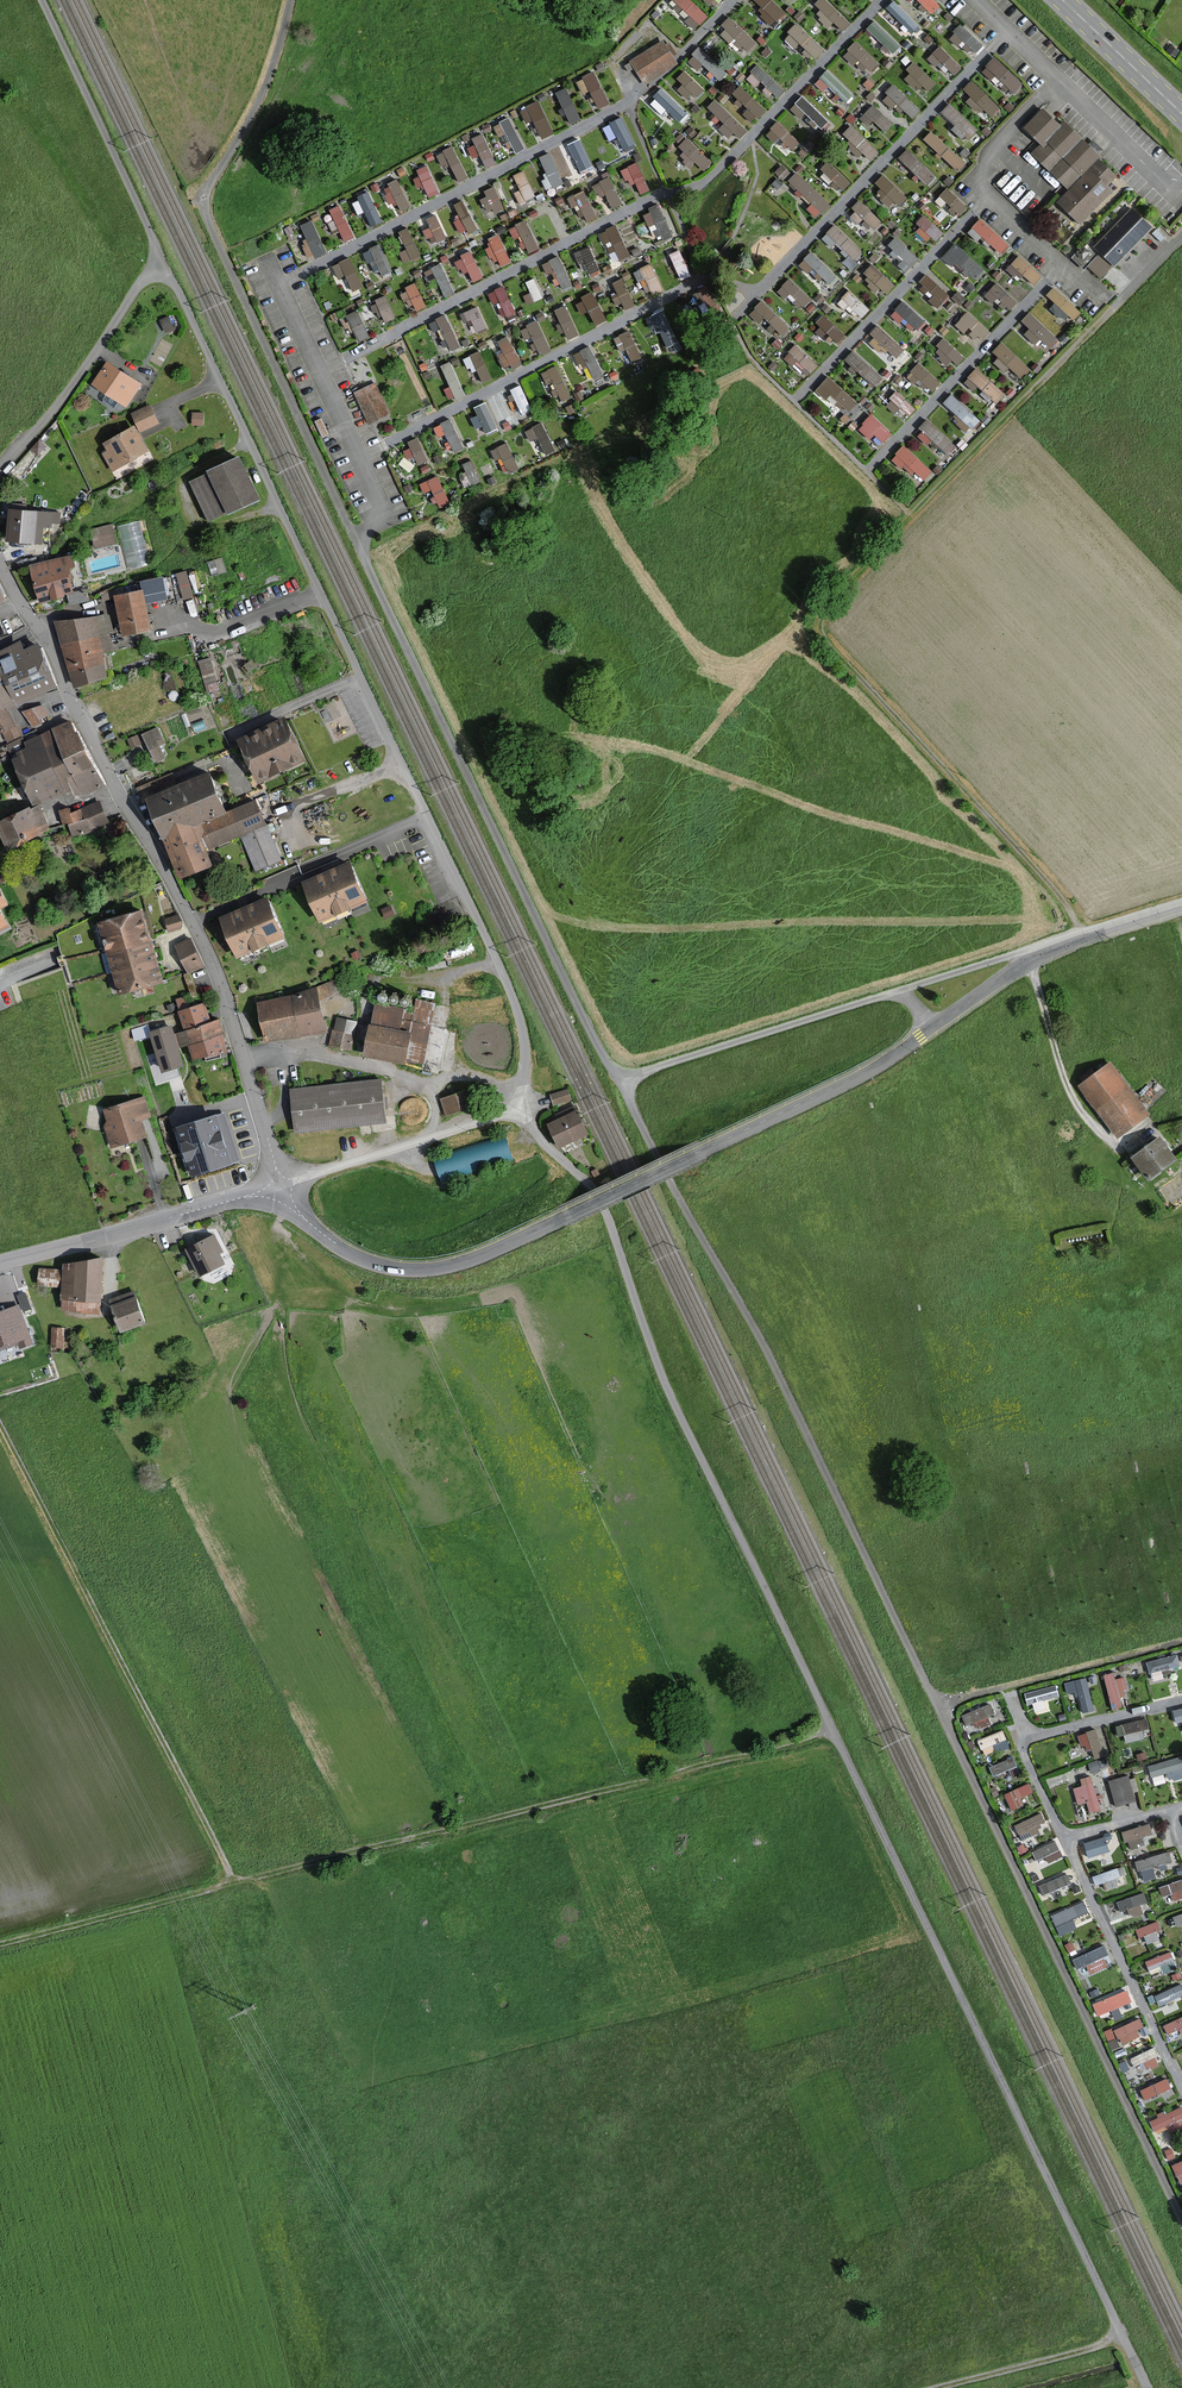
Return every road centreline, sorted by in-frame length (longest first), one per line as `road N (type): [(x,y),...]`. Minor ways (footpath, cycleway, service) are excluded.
road 1 (unclassified): [(1181,2215),(776,1373),(619,1081)]
road 2 (unclassified): [(619,1081),(430,699),(207,215),(207,189),(269,74),(289,0)]
road 3 (unclassified): [(1181,236),(909,517),(828,607),(822,626),(827,642),(1055,893),(1084,936)]
road 4 (unclassified): [(525,1088),(522,1035),(502,971),(160,254)]
road 5 (unclassified): [(280,1188),(328,1241),(369,1263),(452,1266),(852,1080),(934,1028)]
road 6 (unclassified): [(1148,2387),(833,1731)]
road 7 (unclassified): [(833,1731),(669,1393),(594,1184),(519,1111)]
road 8 (unclassified): [(833,1731),(233,1882)]
road 9 (residential): [(246,1062),(197,929),(0,562)]
road 10 (unclassified): [(0,1424),(233,1882)]
road 11 (unclassified): [(905,988),(619,1081)]
road 12 (unclassified): [(0,1264),(280,1188)]
road 13 (residential): [(246,1062),(313,1055),(433,1086),(464,1076),(525,1088)]
road 14 (unclassified): [(160,254),(41,0)]
road 15 (unclassified): [(160,254),(36,431),(0,464)]
road 16 (residential): [(519,1111),(280,1188)]
road 17 (unclassified): [(233,1882),(0,1945)]
road 18 (track): [(1125,2342),(946,2387)]
road 19 (primary): [(1062,0),(1181,113)]
road 20 (unclassified): [(1042,955),(1029,950),(905,988)]
road 21 (residential): [(280,1188),(246,1062)]
road 22 (unclassified): [(934,1028),(1042,955)]

